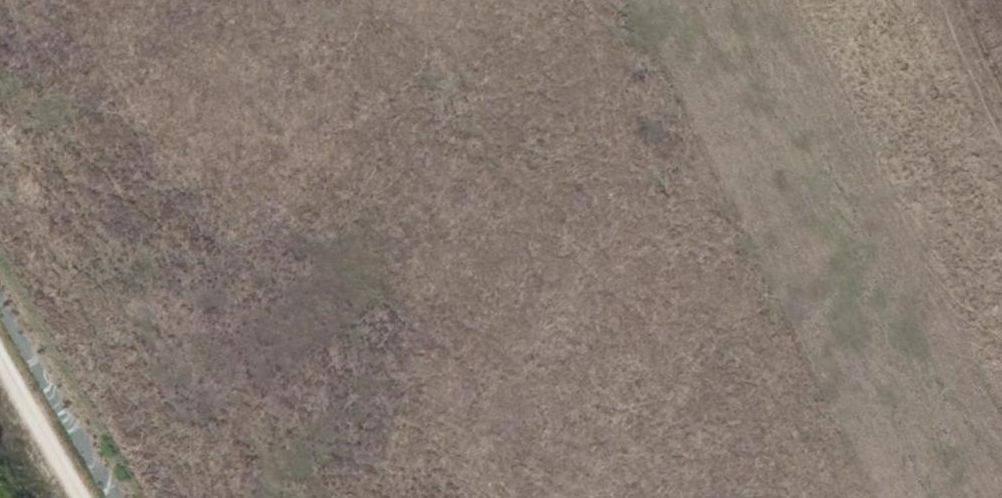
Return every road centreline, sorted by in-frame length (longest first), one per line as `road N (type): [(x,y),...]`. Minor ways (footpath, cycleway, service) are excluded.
road 1 (track): [(79,497),(0,360)]

